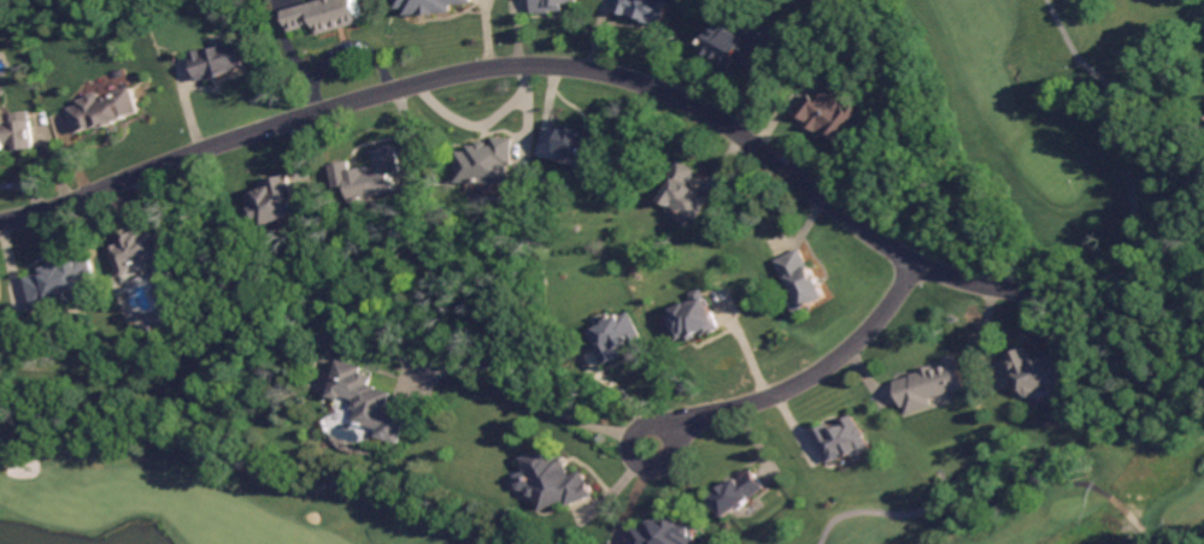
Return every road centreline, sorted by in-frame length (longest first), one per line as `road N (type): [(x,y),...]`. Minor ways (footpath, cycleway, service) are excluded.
road 1 (residential): [(0,225),(371,97),(499,70),(569,70),(657,90),(717,122),(916,266),(970,286),(1026,294)]
road 2 (residential): [(916,266),(877,324),(836,363),(773,398),(652,444)]

